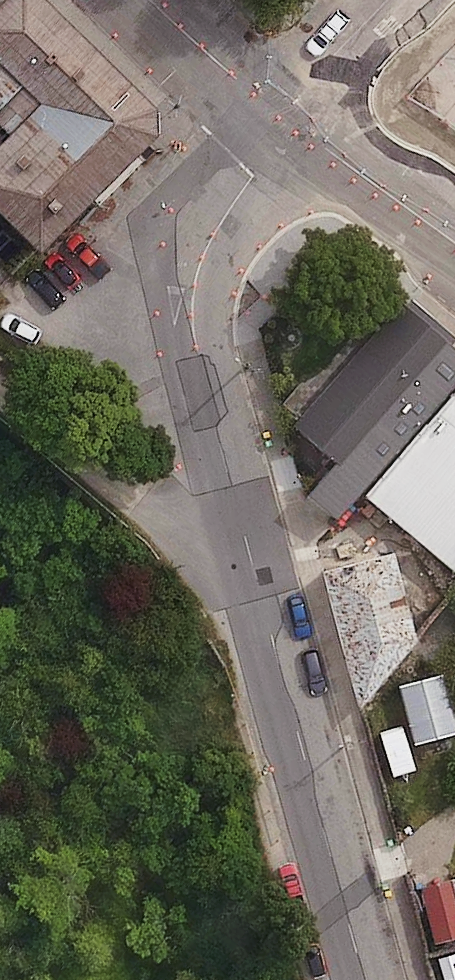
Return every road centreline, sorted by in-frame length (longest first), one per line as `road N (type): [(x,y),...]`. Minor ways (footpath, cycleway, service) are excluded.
road 1 (tertiary): [(258,588),(200,368),(193,312),(206,252),(288,120)]
road 2 (tertiary): [(366,979),(258,588)]
road 3 (unclassified): [(0,389),(258,588)]
road 4 (secondary): [(454,241),(288,120)]
road 5 (secondary): [(288,120),(150,0)]
road 6 (tertiary): [(288,120),(320,71),(389,0)]

